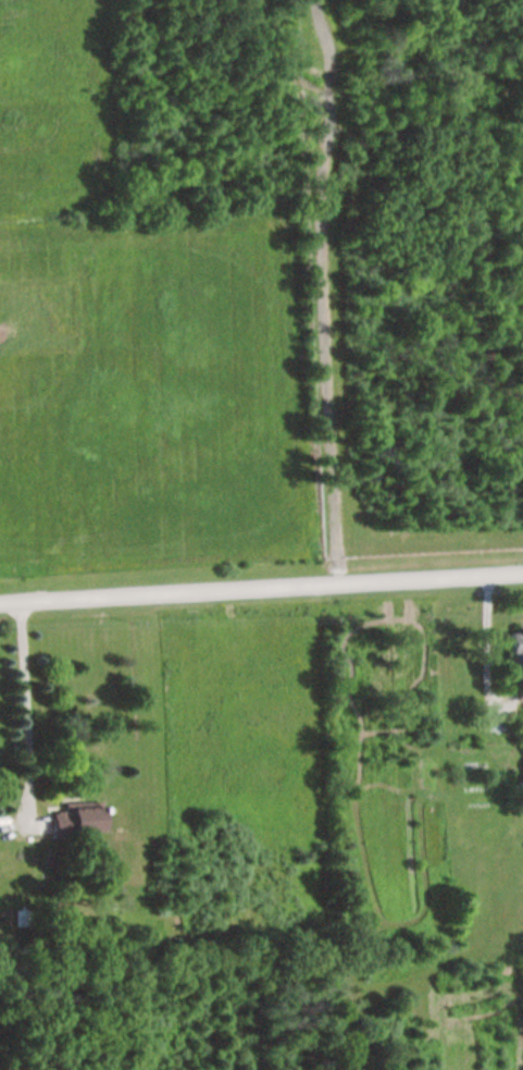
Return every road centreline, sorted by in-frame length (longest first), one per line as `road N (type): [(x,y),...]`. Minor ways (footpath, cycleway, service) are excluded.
road 1 (residential): [(0,603),(522,575)]

